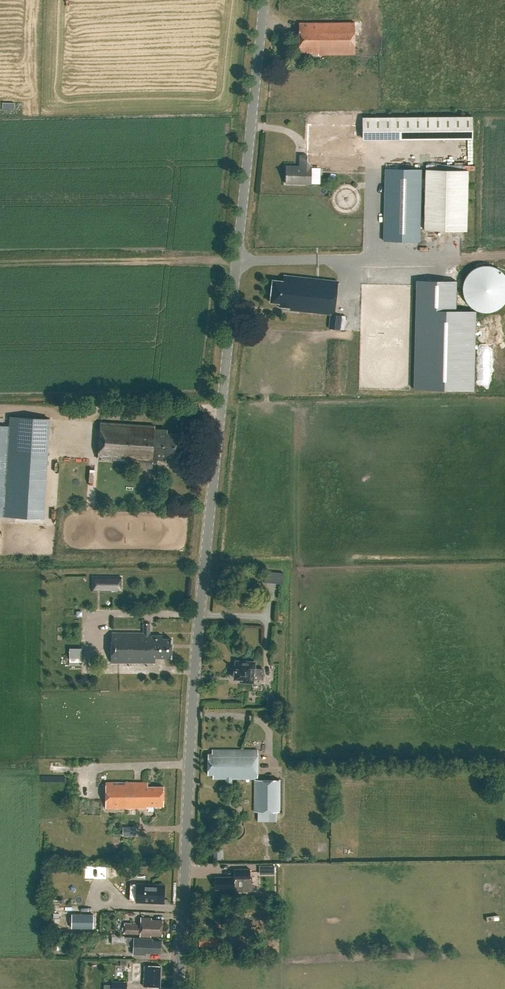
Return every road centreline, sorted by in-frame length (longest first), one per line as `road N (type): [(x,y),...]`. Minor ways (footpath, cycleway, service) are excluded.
road 1 (tertiary): [(179,988),(194,667),(265,0)]
road 2 (track): [(504,255),(370,258)]

